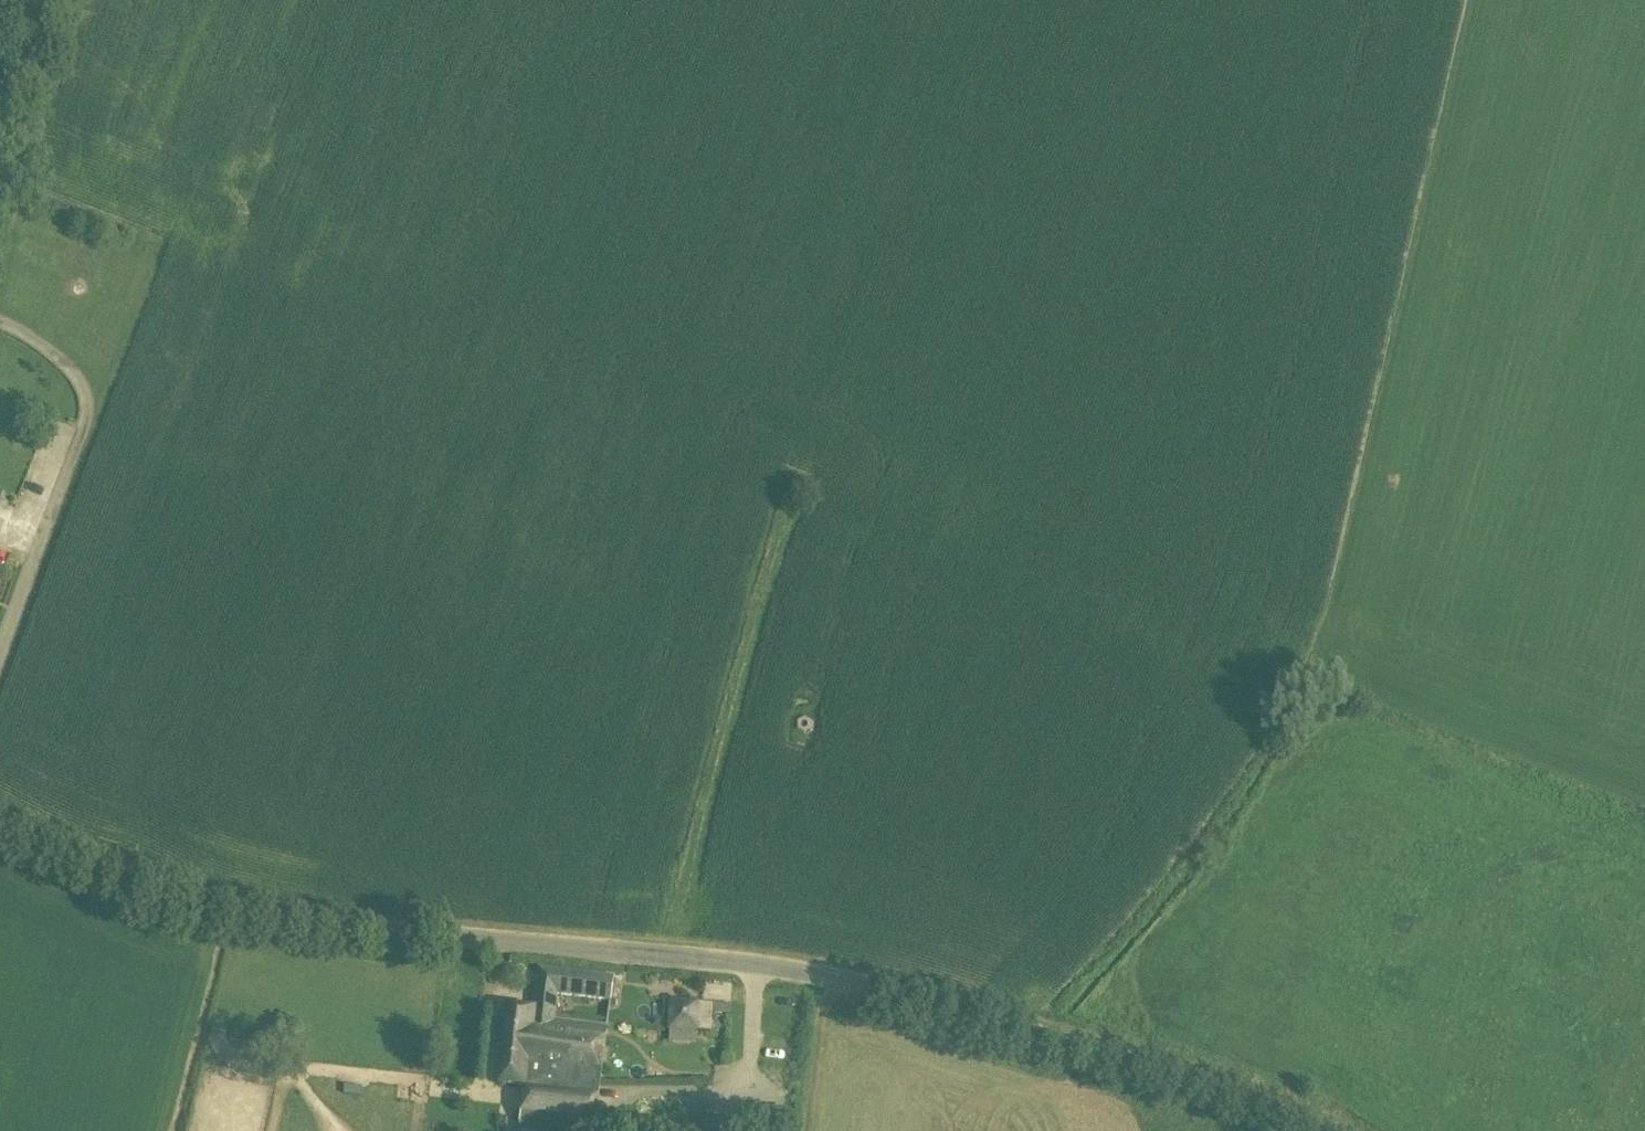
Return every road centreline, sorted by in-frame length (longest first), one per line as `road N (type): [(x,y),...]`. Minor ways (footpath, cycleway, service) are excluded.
road 1 (unclassified): [(1324,1130),(1262,1102),(797,971),(199,907),(0,820)]
road 2 (track): [(0,656),(91,415),(75,370),(0,320)]
road 3 (track): [(48,0),(0,130)]

